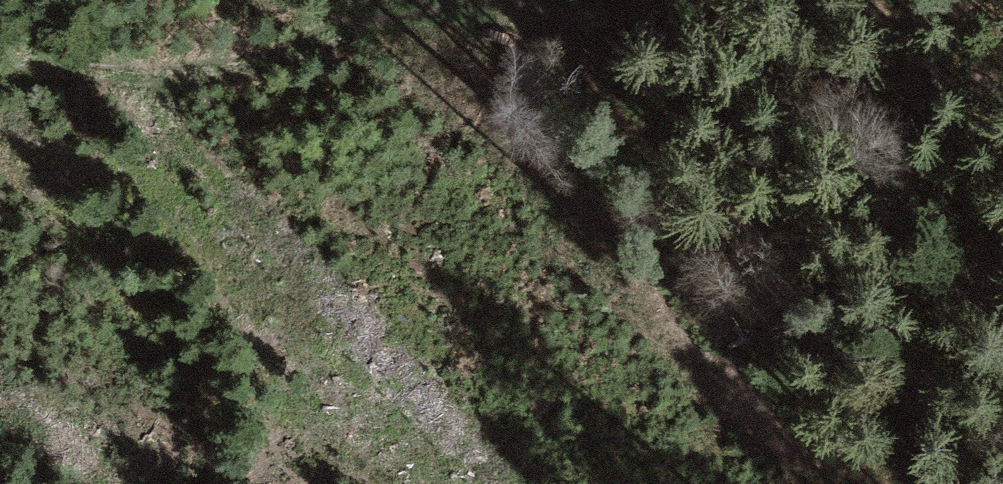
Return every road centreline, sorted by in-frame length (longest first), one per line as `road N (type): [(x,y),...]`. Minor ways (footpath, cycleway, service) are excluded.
road 1 (track): [(370,83),(772,80)]
road 2 (track): [(0,90),(370,83)]
road 3 (track): [(772,80),(1002,88)]

